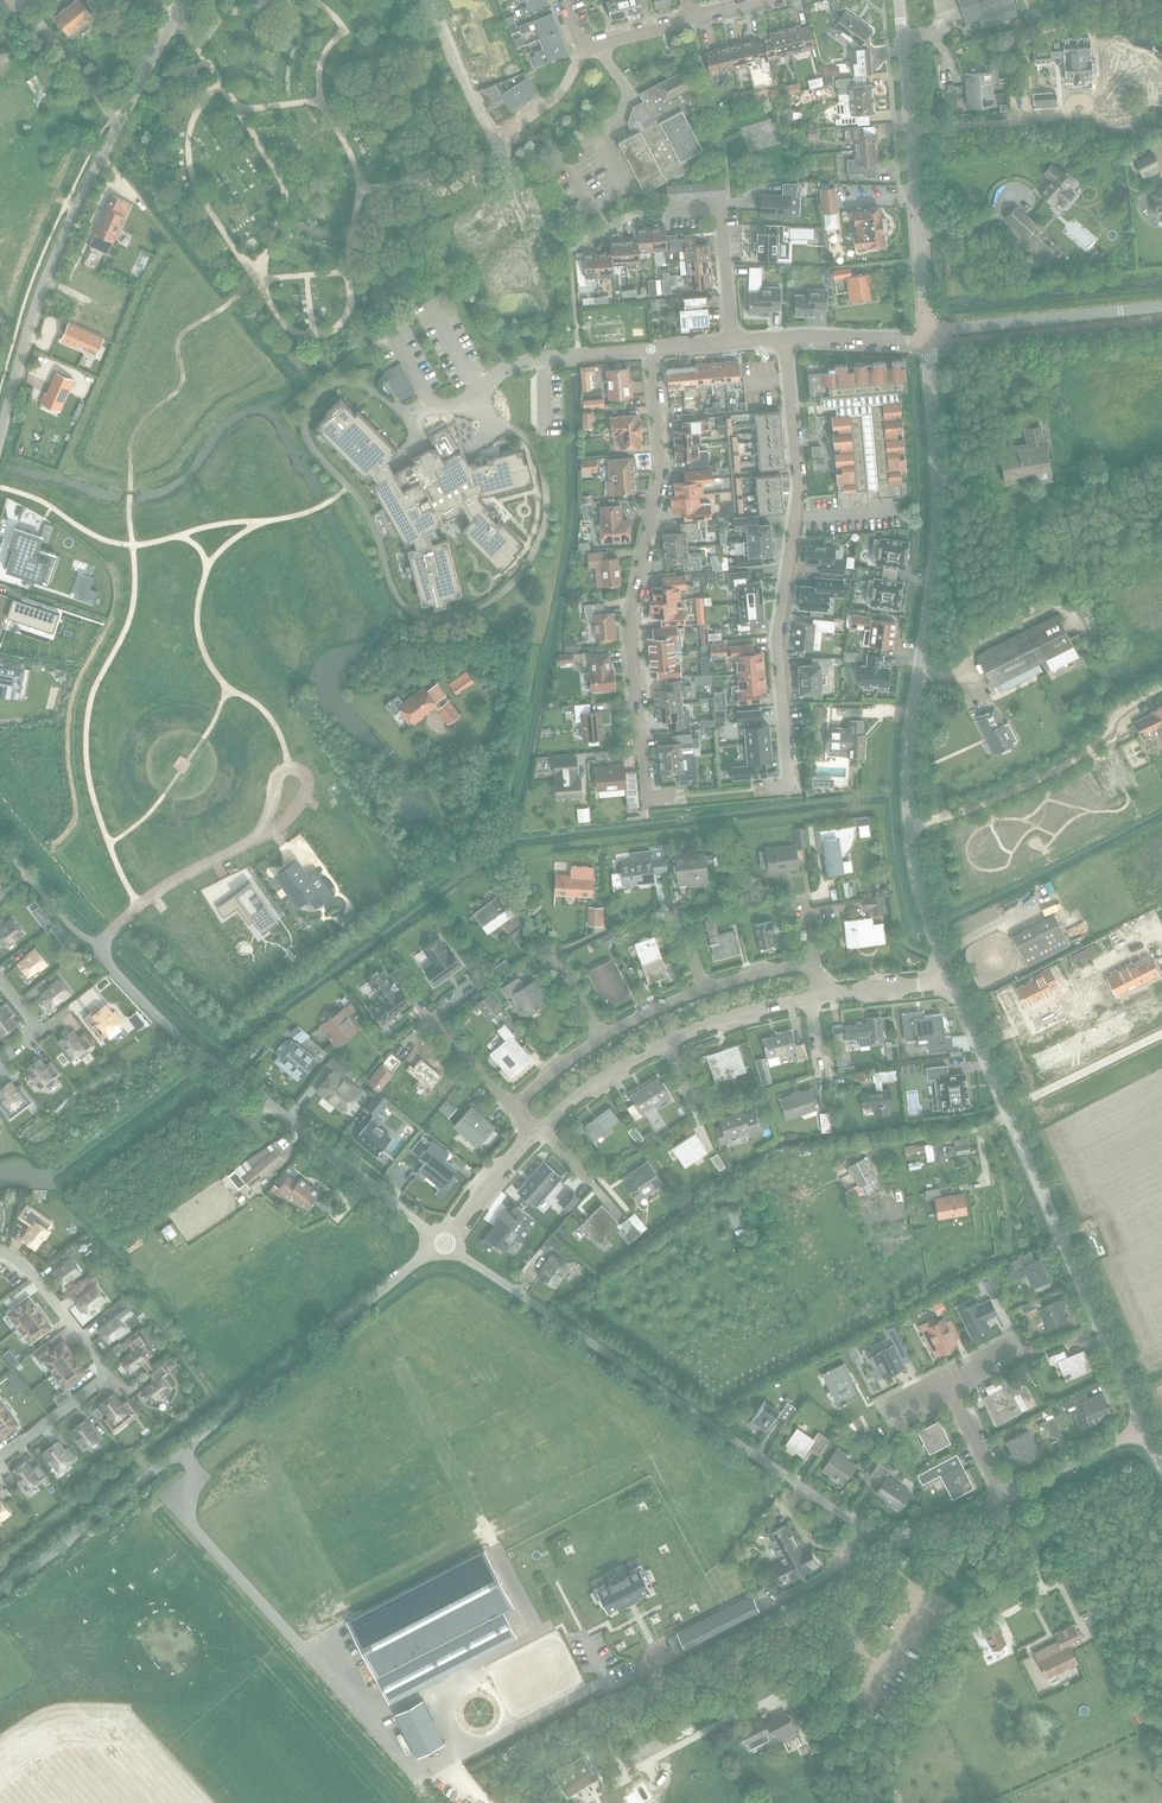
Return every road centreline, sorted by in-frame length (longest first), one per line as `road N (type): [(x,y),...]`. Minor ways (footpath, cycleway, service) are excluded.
road 1 (residential): [(442,1242),(236,1075),(185,1043),(106,961),(106,940),(138,906),(262,832)]
road 2 (unclassified): [(951,974),(917,874),(907,773),(937,542),(927,339)]
road 3 (unclassified): [(0,1589),(442,1242)]
road 4 (unclassified): [(897,1541),(859,1526),(442,1242)]
road 5 (residential): [(687,795),(646,798),(630,614),(661,470),(651,347)]
road 6 (unclassified): [(1136,1431),(1131,1398),(951,974)]
road 7 (residential): [(782,337),(798,487),(777,636),(790,787),(768,789)]
road 8 (residential): [(0,430),(42,280),(76,199),(184,0)]
road 9 (residential): [(927,339),(899,0)]
road 10 (residential): [(583,48),(562,89),(500,149),(426,0)]
road 11 (residential): [(730,341),(718,215),(709,208),(630,214),(582,243)]
road 12 (residential): [(927,339),(1161,306)]
road 13 (unclassified): [(604,1029),(501,868)]
road 14 (residential): [(474,389),(523,359),(651,347)]
road 15 (unclassified): [(535,1127),(666,1041)]
road 16 (unclassified): [(666,1041),(810,996)]
road 17 (unclassified): [(442,1242),(535,1127)]
road 18 (unclassified): [(1006,1498),(1136,1431)]
road 19 (residential): [(927,339),(782,337)]
road 20 (unclassified): [(810,996),(951,974)]
road 21 (residential): [(1006,1498),(945,1380)]
road 22 (residential): [(262,832),(276,777),(288,766),(306,783),(294,810)]
road 23 (unclassified): [(508,1101),(604,1029)]

